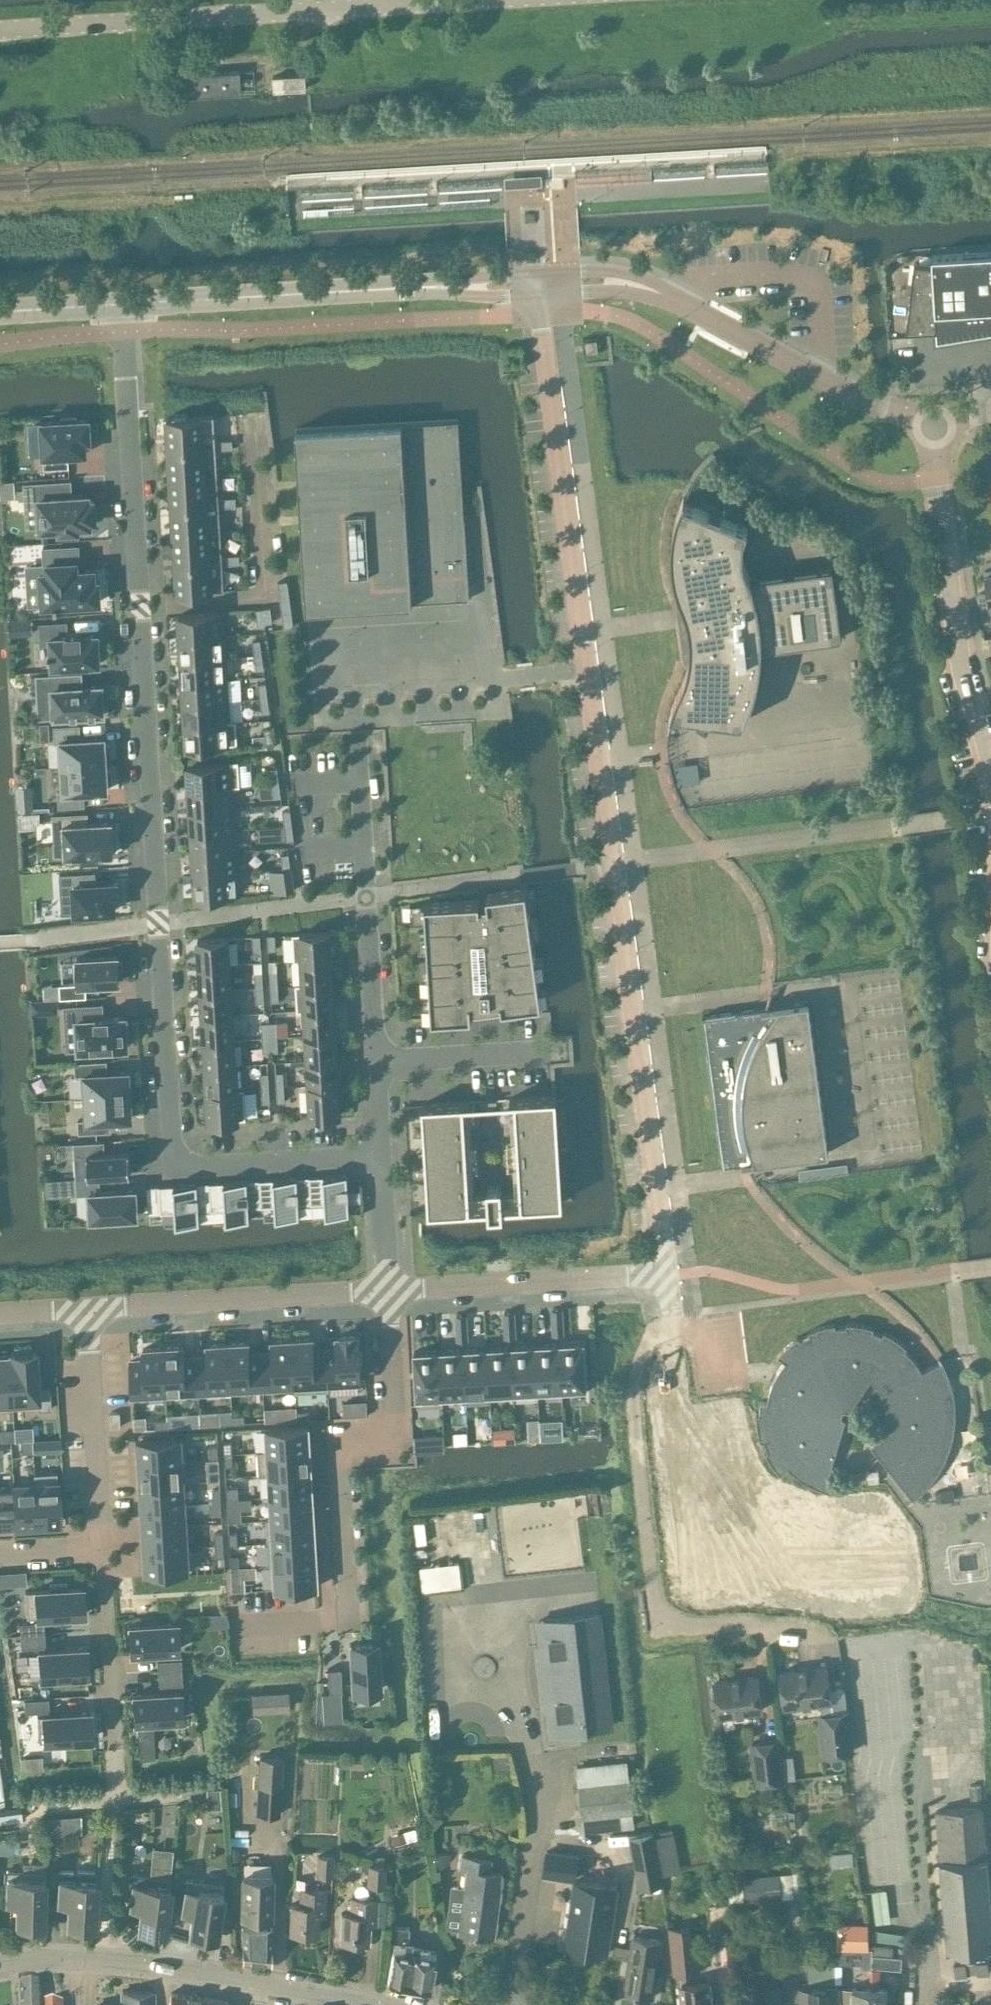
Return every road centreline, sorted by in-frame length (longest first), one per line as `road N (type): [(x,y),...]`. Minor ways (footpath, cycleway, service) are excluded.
road 1 (residential): [(120,305),(174,1164),(381,1157)]
road 2 (residential): [(667,1273),(536,284)]
road 3 (unclassified): [(0,29),(441,0)]
road 4 (unclassified): [(935,423),(913,422),(822,380),(669,298),(619,281),(536,284)]
road 5 (unclassified): [(120,305),(536,284)]
road 6 (residential): [(387,1288),(394,1447),(336,1450),(344,1610)]
road 7 (tertiary): [(367,2004),(102,1959),(0,1960)]
road 8 (residential): [(990,764),(963,652),(935,423)]
road 9 (residential): [(387,1288),(93,1312)]
road 10 (residential): [(667,1273),(387,1288)]
road 11 (residential): [(93,1312),(106,1540)]
road 12 (residential): [(106,1540),(115,1749)]
road 13 (residential): [(376,1061),(563,1051)]
road 14 (residential): [(376,1061),(365,896)]
road 15 (residential): [(381,1157),(387,1288)]
road 16 (unclassified): [(0,311),(120,305)]

